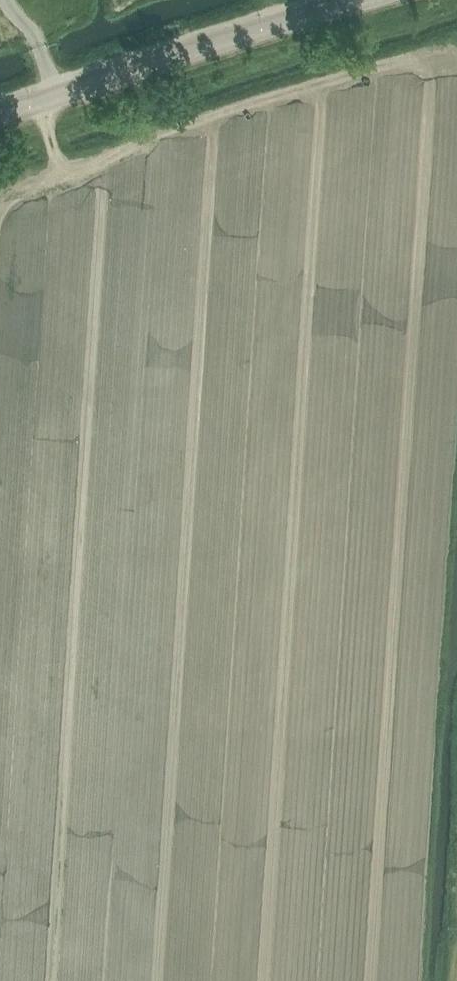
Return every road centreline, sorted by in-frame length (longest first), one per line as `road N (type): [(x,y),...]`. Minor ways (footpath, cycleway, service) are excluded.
road 1 (unclassified): [(0,116),(363,0)]

